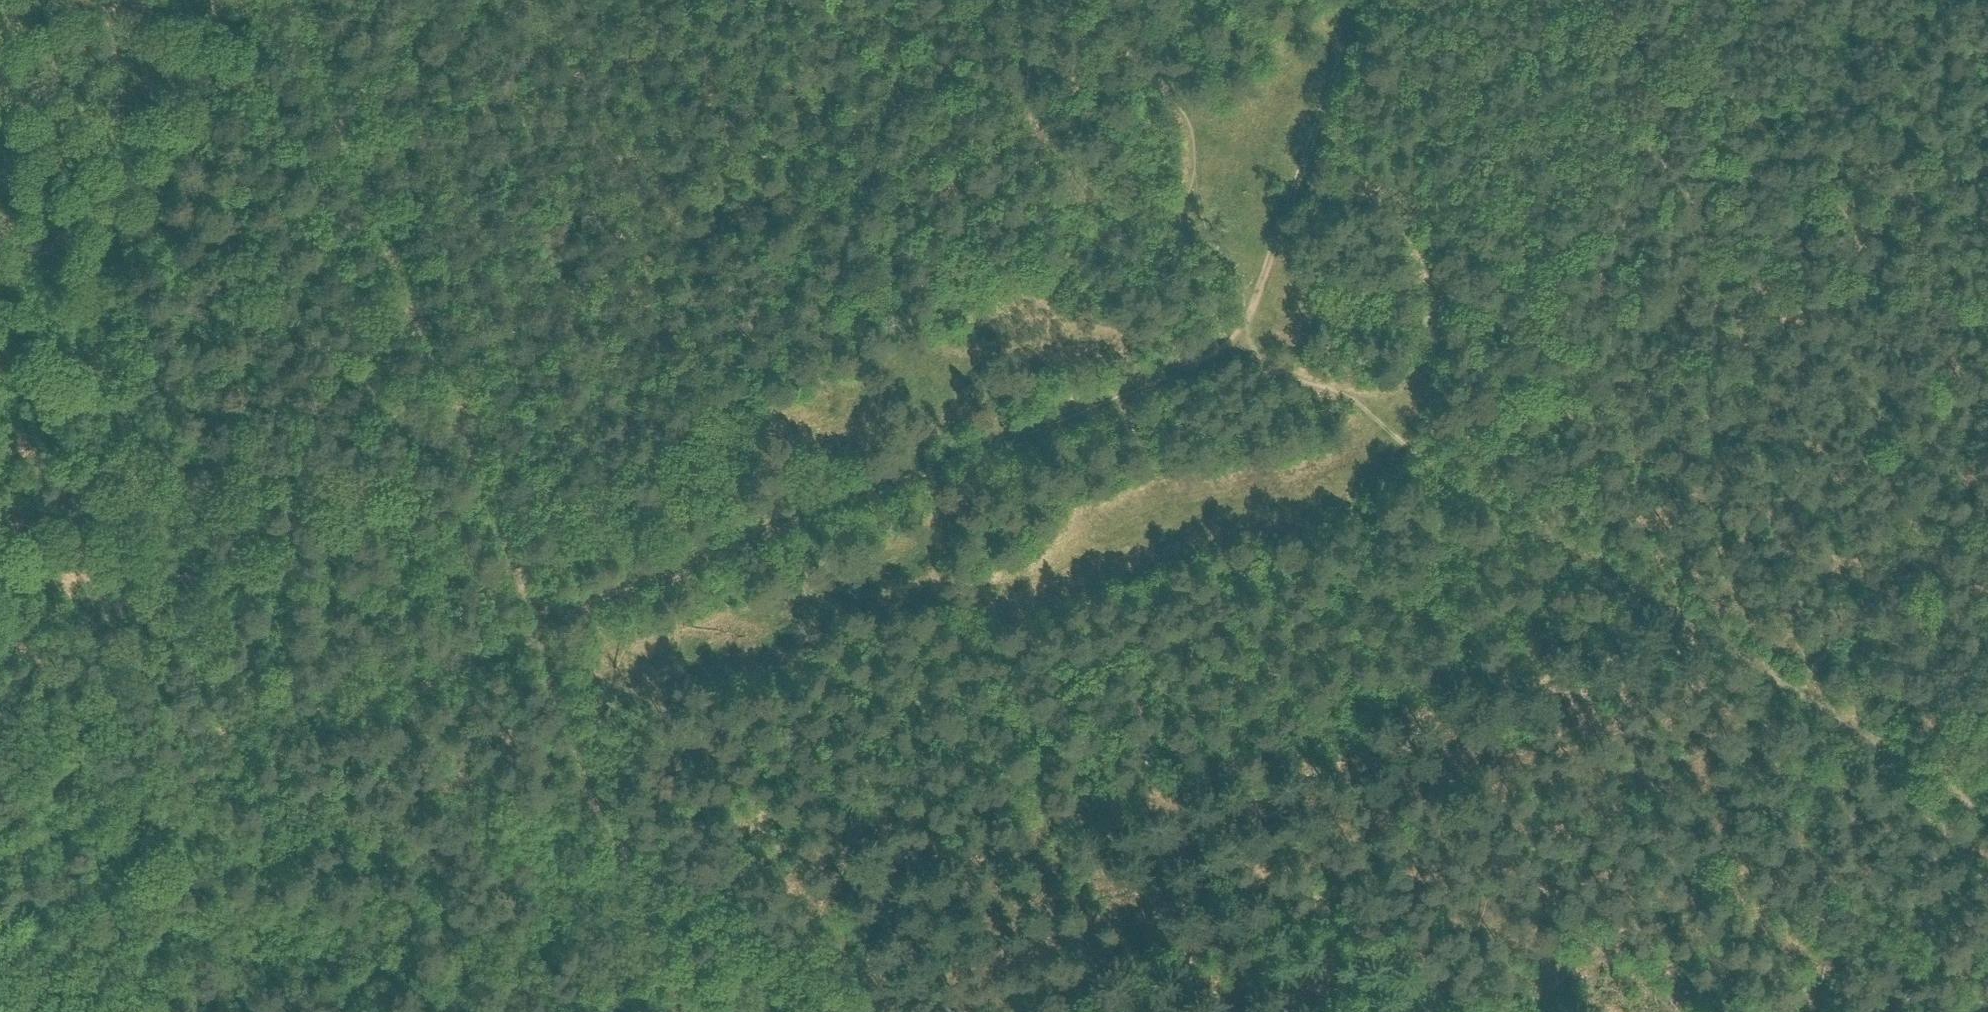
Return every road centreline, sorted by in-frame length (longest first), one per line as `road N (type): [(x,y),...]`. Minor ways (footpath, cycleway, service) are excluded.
road 1 (track): [(284,0),(554,685),(694,1011)]
road 2 (track): [(1987,814),(1463,478),(1368,409),(1257,360),(1235,339)]
road 3 (track): [(1235,339),(1257,301),(1364,0)]

